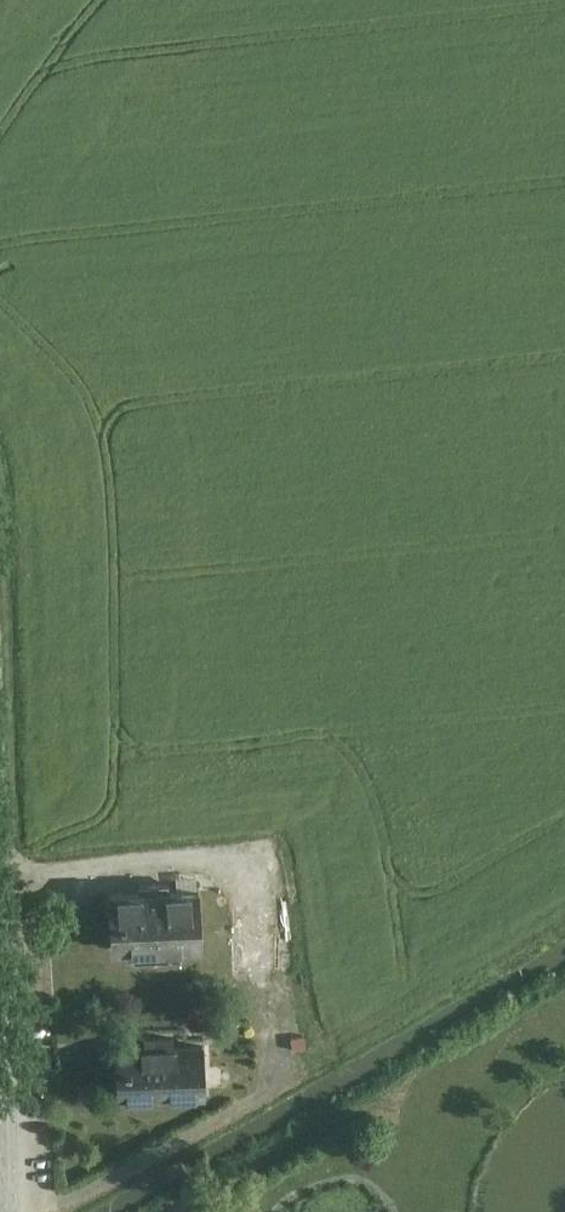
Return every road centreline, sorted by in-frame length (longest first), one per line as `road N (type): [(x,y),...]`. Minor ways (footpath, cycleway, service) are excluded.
road 1 (unclassified): [(0,853),(14,1211)]

